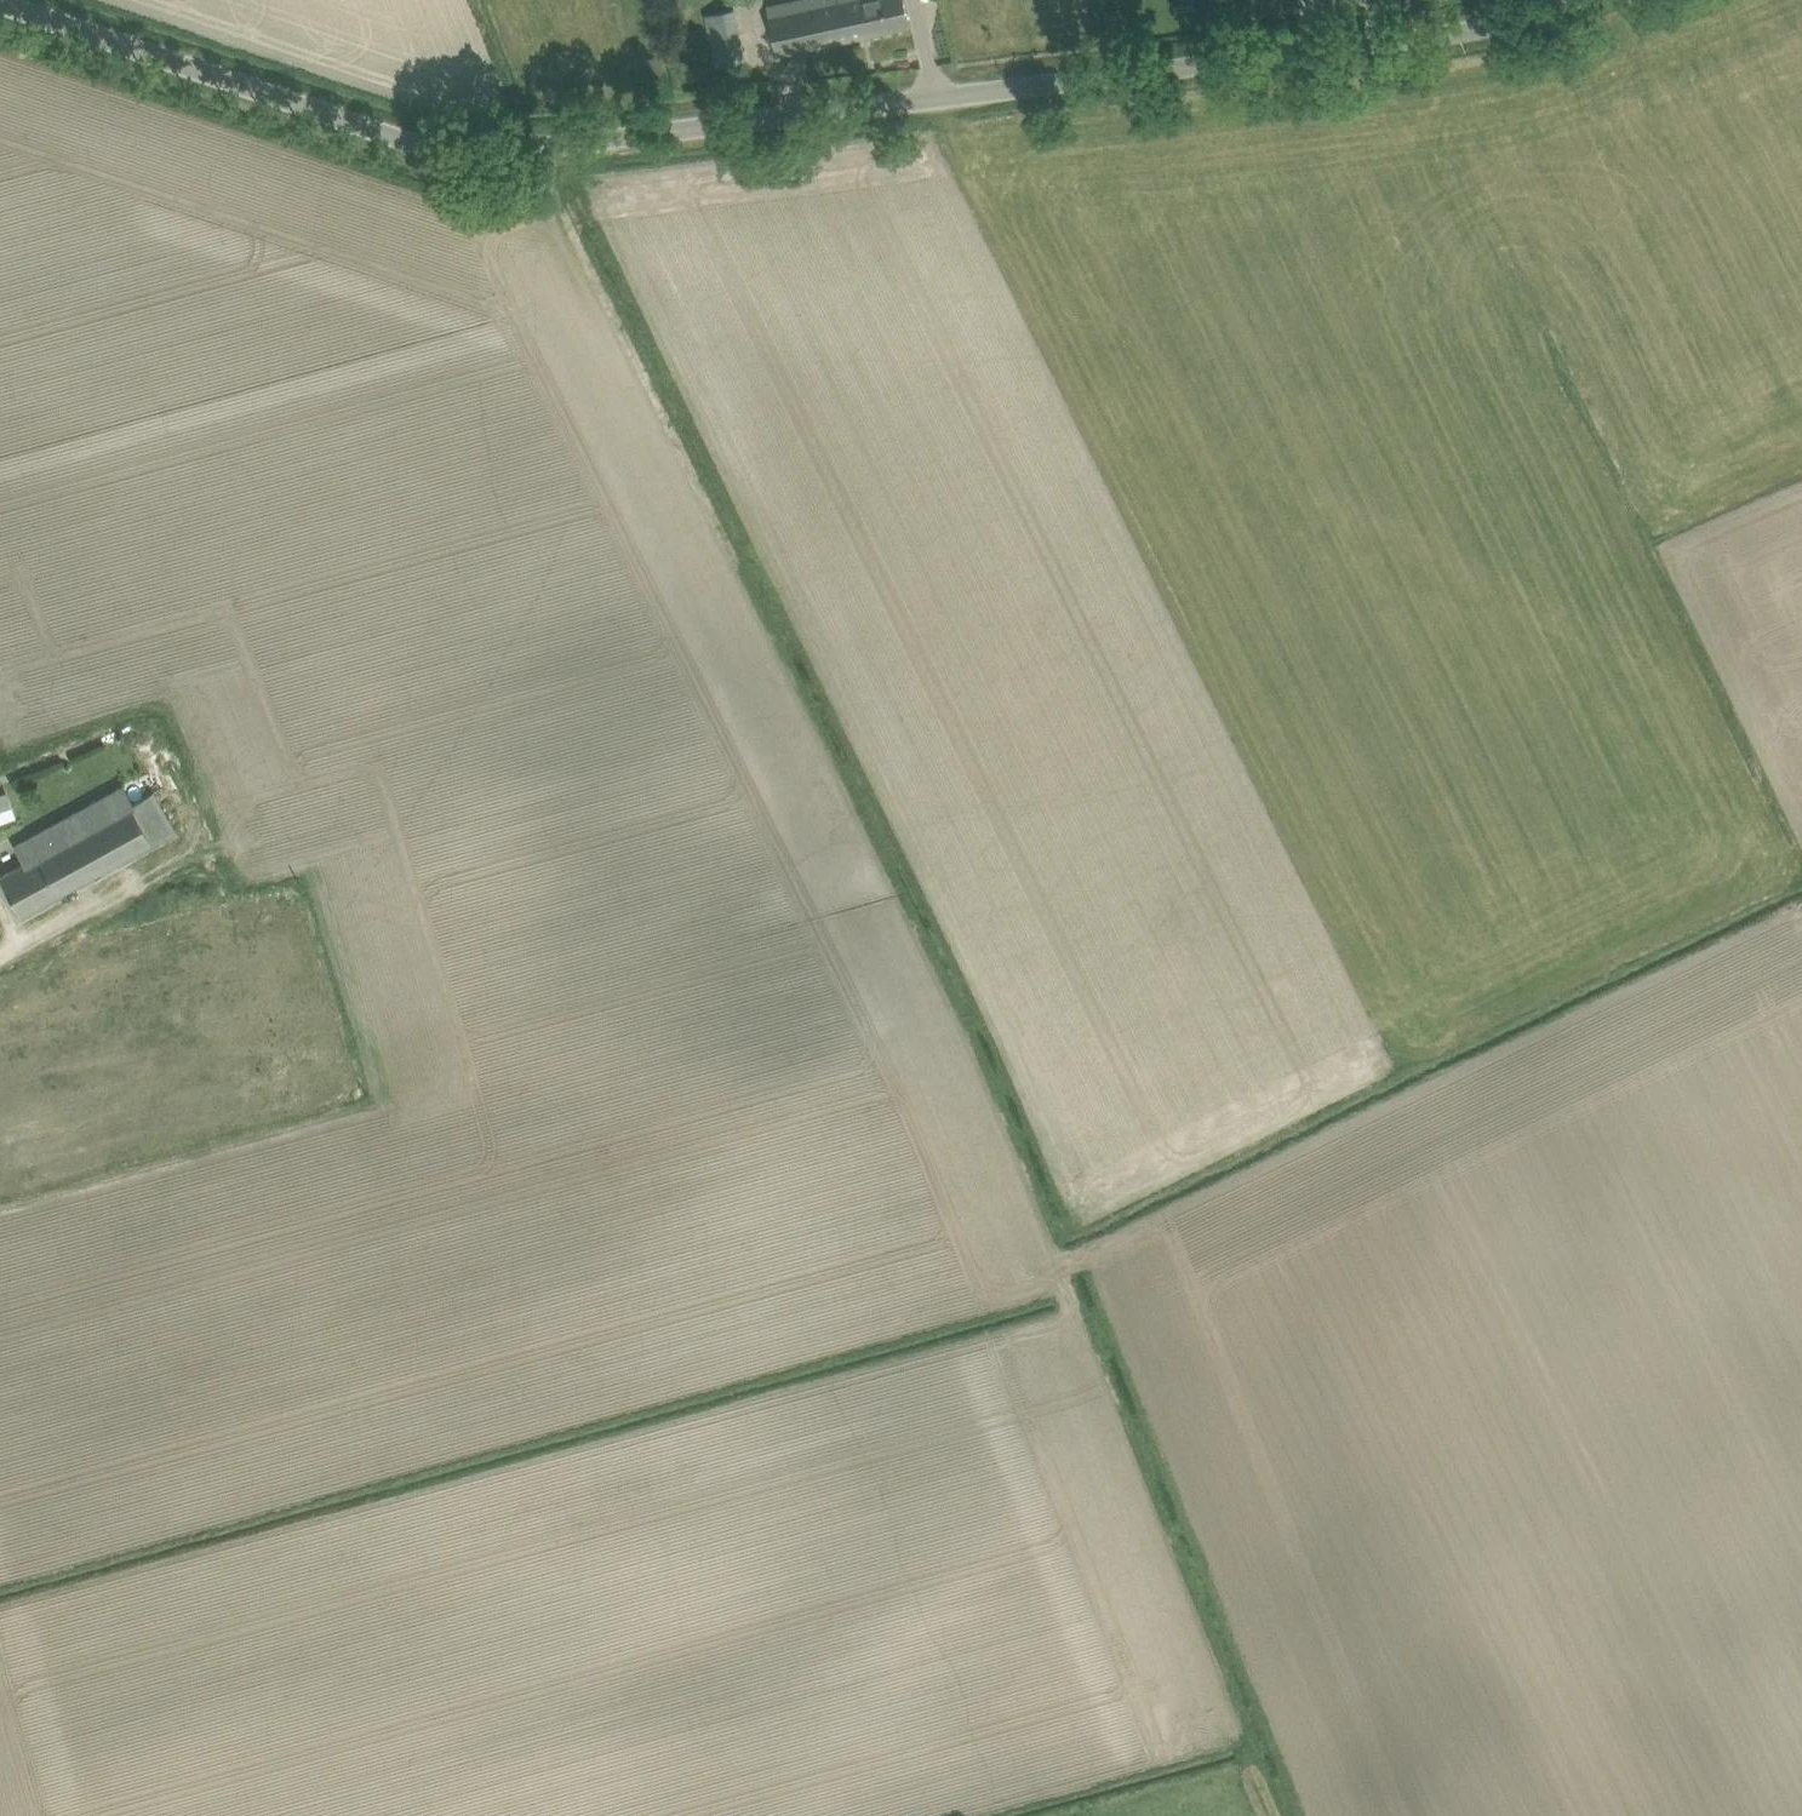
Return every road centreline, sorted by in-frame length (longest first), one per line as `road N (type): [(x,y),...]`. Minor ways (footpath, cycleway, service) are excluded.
road 1 (unclassified): [(7,0),(360,118),(434,134),(1464,15),(1506,0)]

